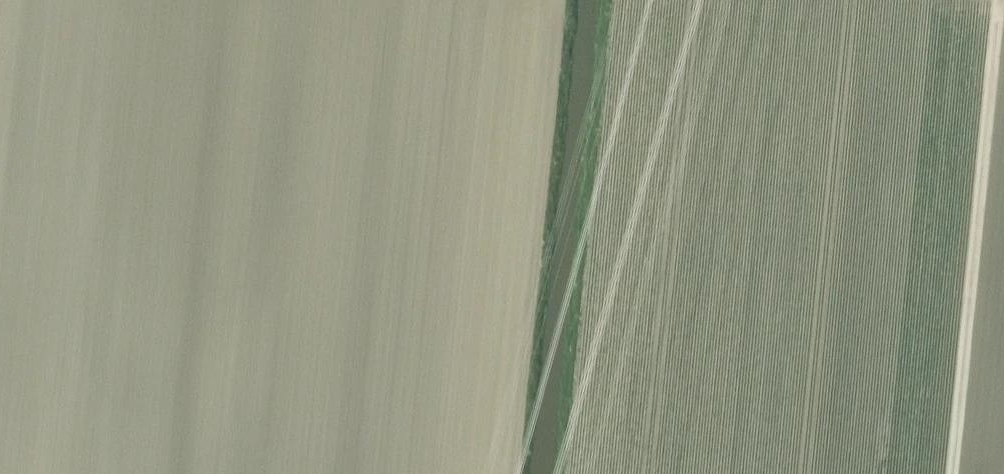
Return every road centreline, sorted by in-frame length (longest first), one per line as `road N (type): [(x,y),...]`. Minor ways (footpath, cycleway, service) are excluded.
road 1 (track): [(954,473),(999,0)]

